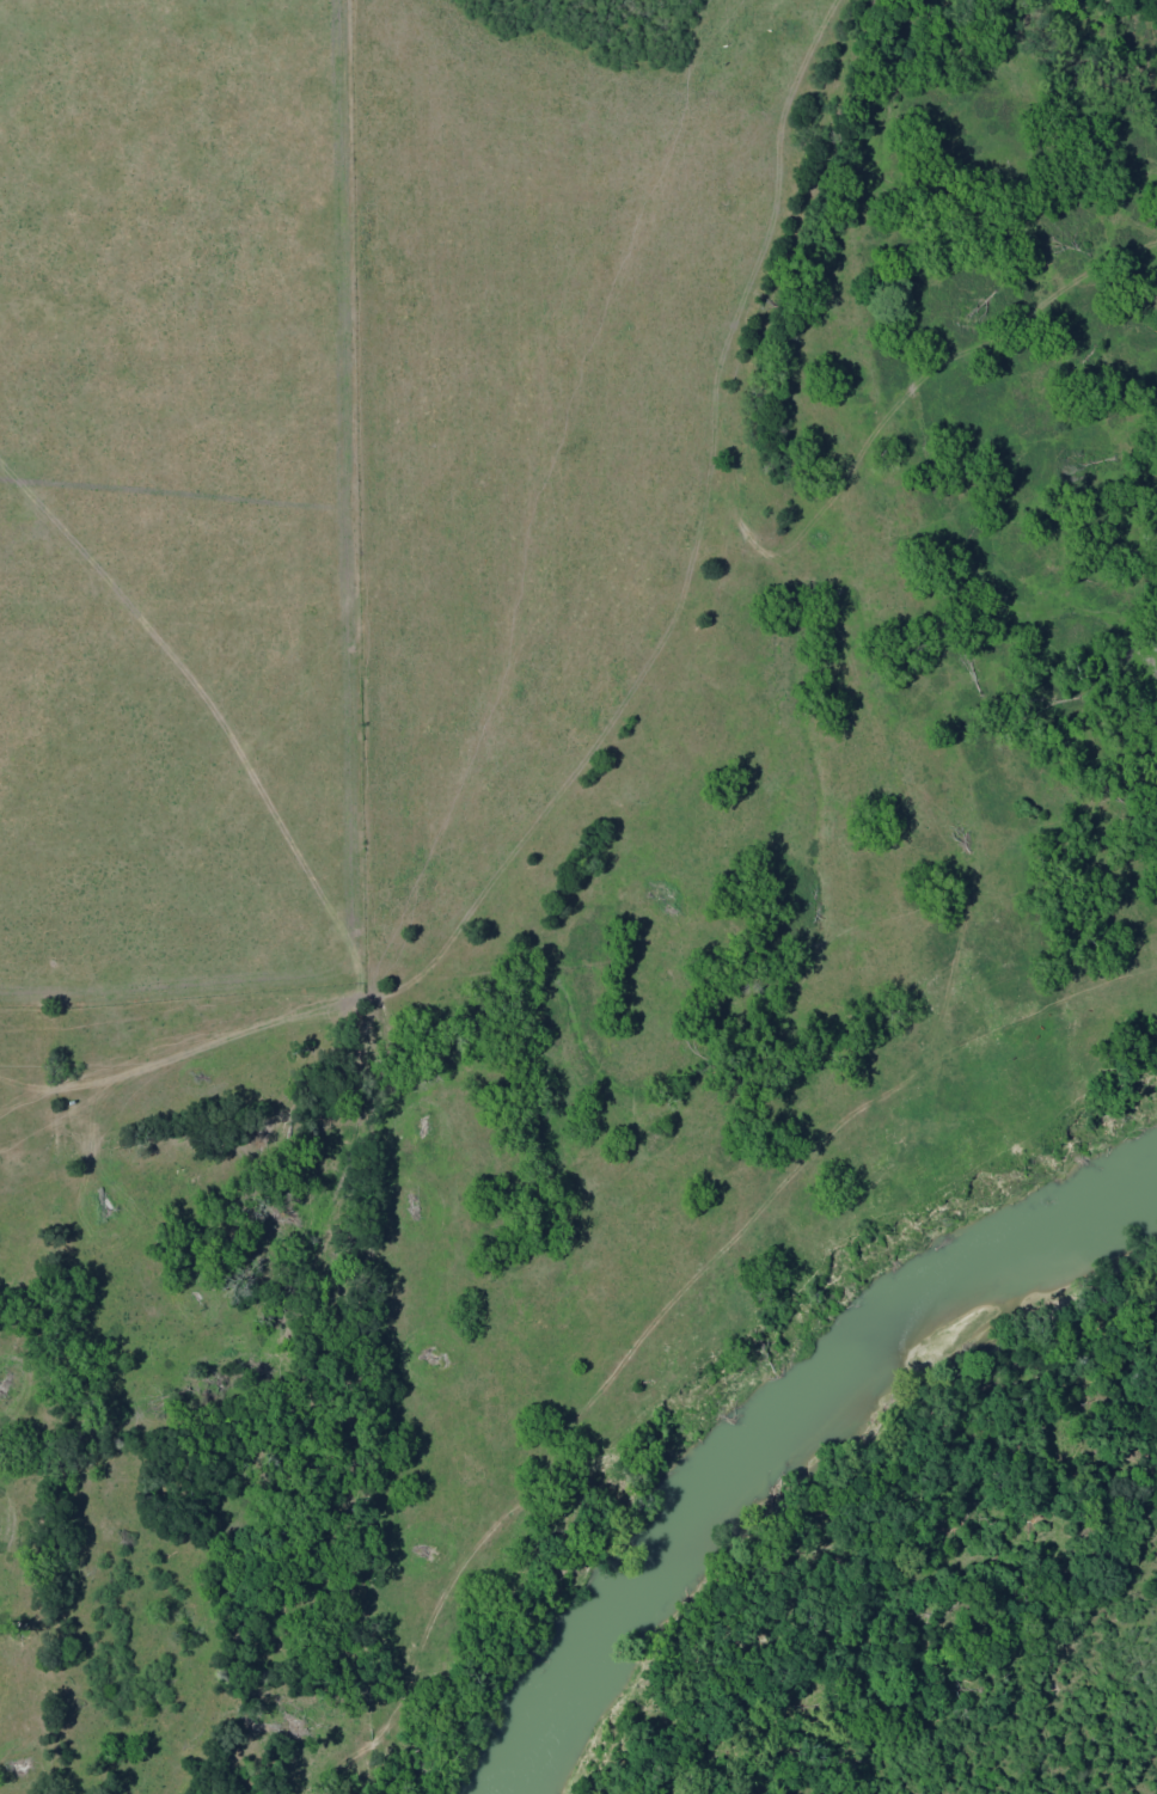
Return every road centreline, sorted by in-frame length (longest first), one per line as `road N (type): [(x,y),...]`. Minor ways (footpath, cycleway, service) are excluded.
road 1 (residential): [(1156,1003),(882,1120),(783,1207),(679,1377),(400,1698),(336,1793)]

